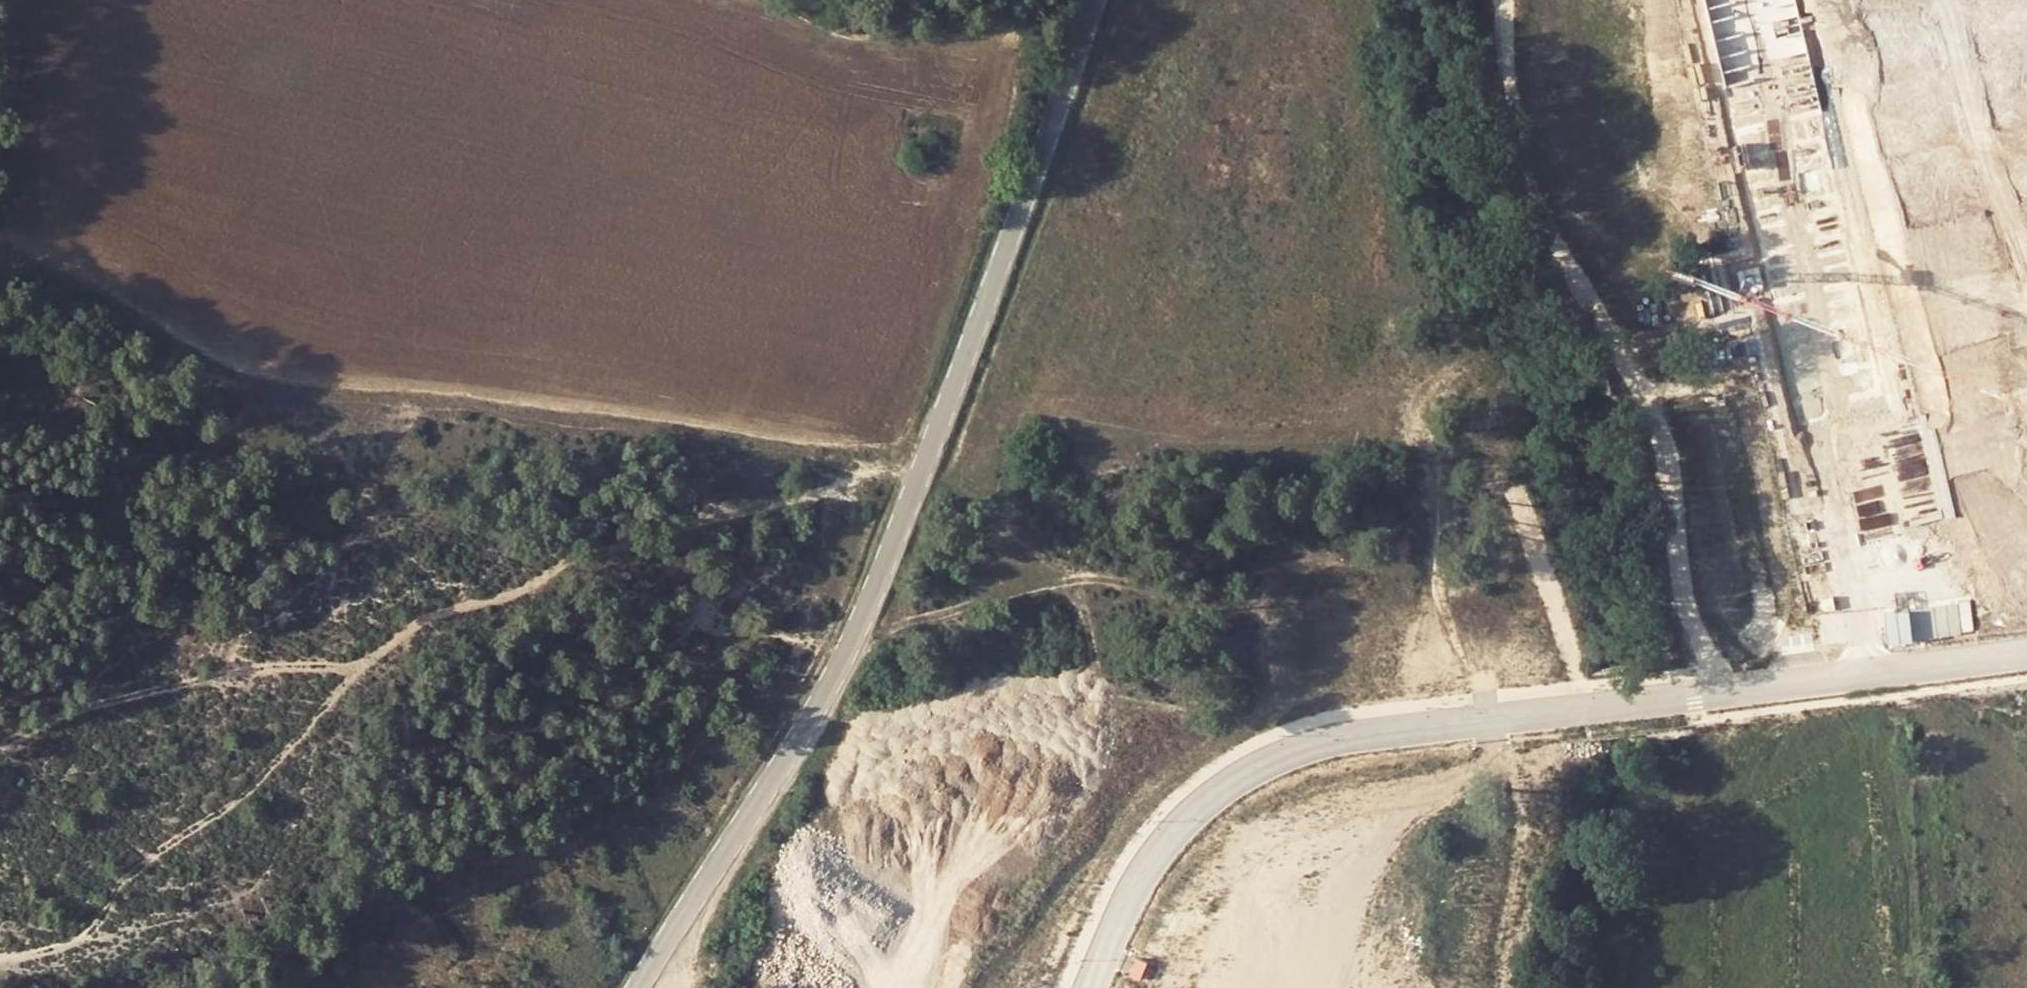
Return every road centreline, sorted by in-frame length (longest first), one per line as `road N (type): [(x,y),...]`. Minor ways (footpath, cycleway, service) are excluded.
road 1 (tertiary): [(1096,0),(975,340),(833,693),(643,987)]
road 2 (residential): [(1091,987),(1128,901),(1167,839),(1206,800),(1293,750),(1349,737),(2026,653)]
road 3 (residential): [(2026,269),(1955,20)]

